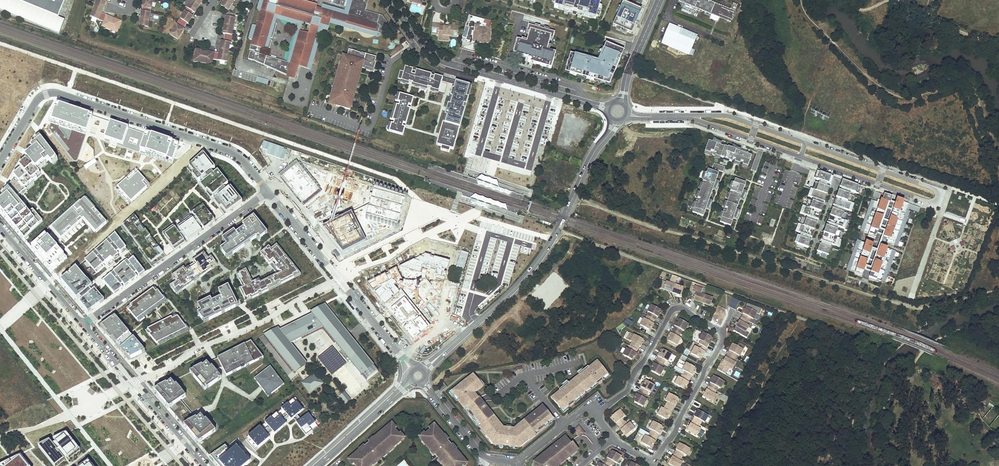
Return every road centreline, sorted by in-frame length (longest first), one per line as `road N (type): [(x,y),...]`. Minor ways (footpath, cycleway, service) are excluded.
road 1 (residential): [(597,415),(627,390),(675,308),(719,330),(722,344),(654,463)]
road 2 (residential): [(0,162),(37,100),(57,93),(230,152),(268,192)]
road 3 (tertiary): [(418,376),(538,260),(615,121)]
road 4 (residential): [(800,157),(929,202),(936,197),(934,188),(806,143)]
road 5 (residential): [(389,0),(439,59),(608,109)]
road 6 (residential): [(268,192),(418,376)]
road 7 (residential): [(84,324),(268,192)]
road 8 (residential): [(84,324),(204,465)]
road 9 (tertiary): [(317,465),(418,376)]
road 10 (residential): [(0,227),(84,324)]
road 11 (residential): [(806,143),(732,116),(687,117)]
road 12 (residential): [(687,117),(800,157)]

